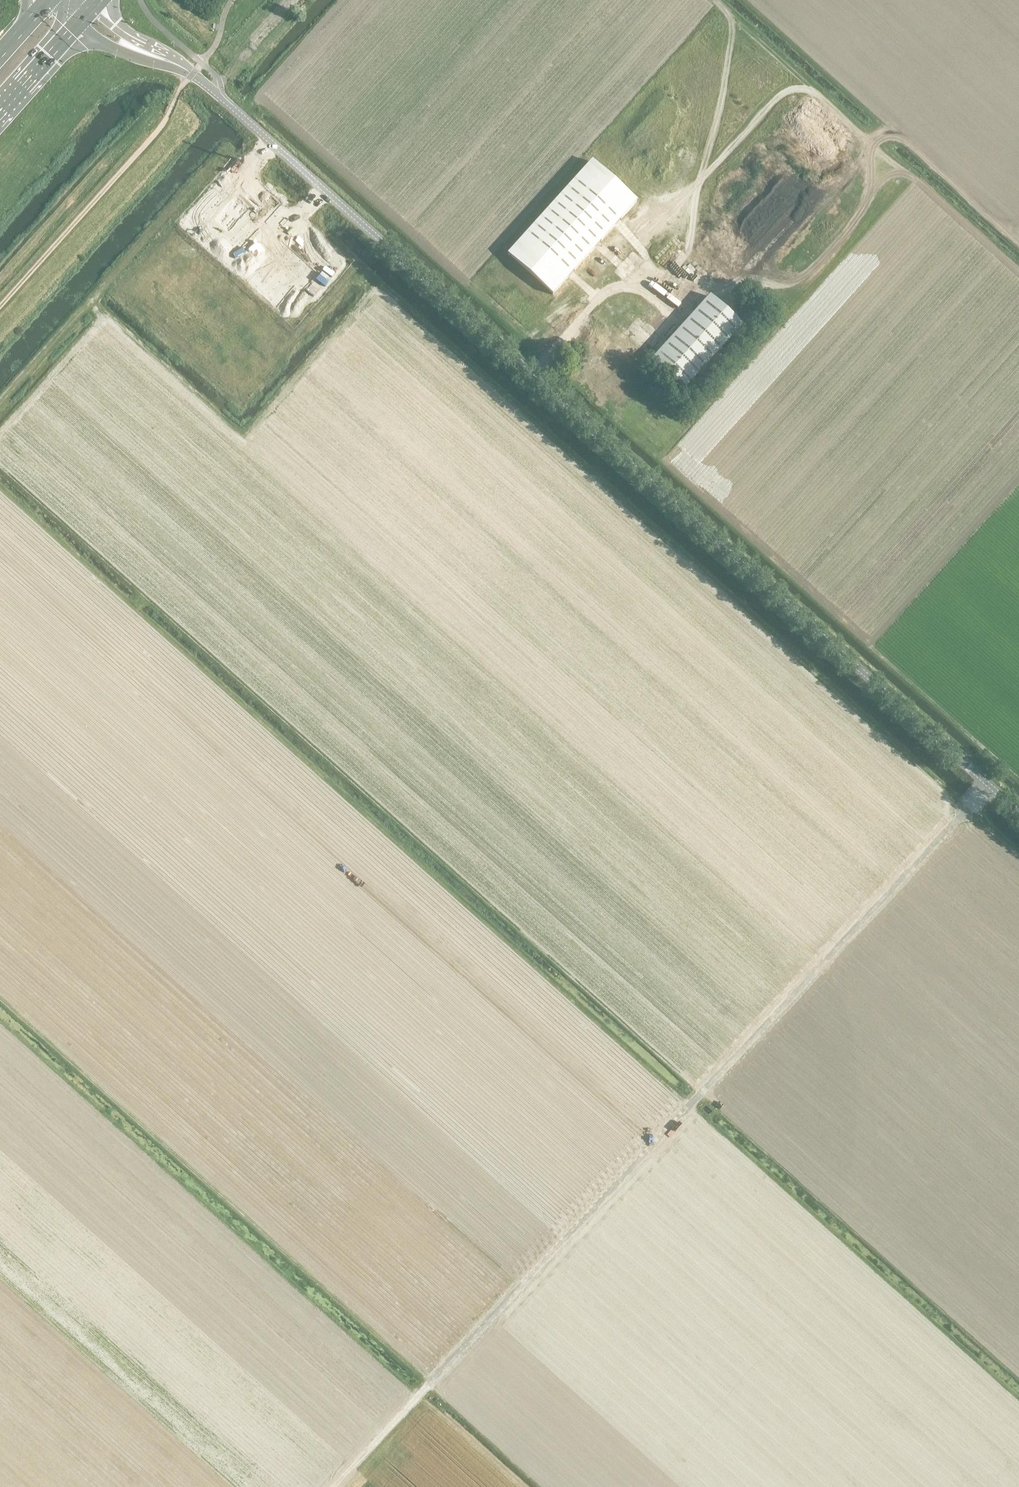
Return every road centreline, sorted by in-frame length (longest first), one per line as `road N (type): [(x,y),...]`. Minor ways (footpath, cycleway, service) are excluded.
road 1 (tertiary): [(1018,812),(221,96)]
road 2 (track): [(336,1486),(990,786)]
road 3 (tertiary): [(76,26),(208,86)]
road 4 (tertiary): [(208,86),(91,10)]

